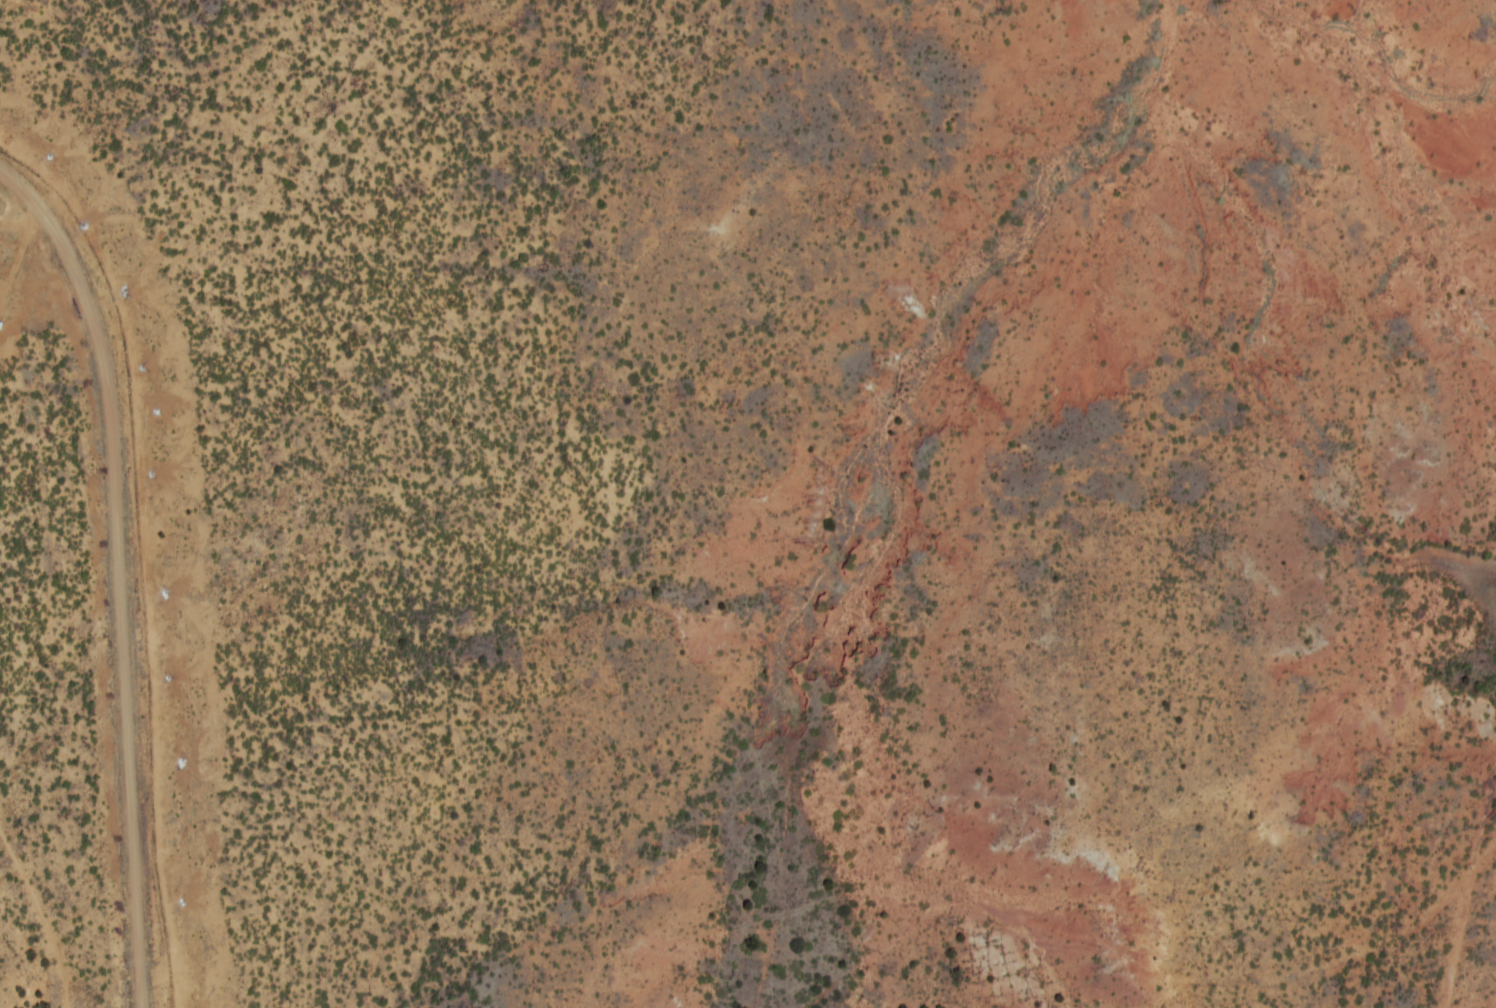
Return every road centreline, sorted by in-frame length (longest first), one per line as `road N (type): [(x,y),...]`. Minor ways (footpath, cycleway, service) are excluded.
road 1 (residential): [(0,173),(66,249),(107,377),(143,1007)]

